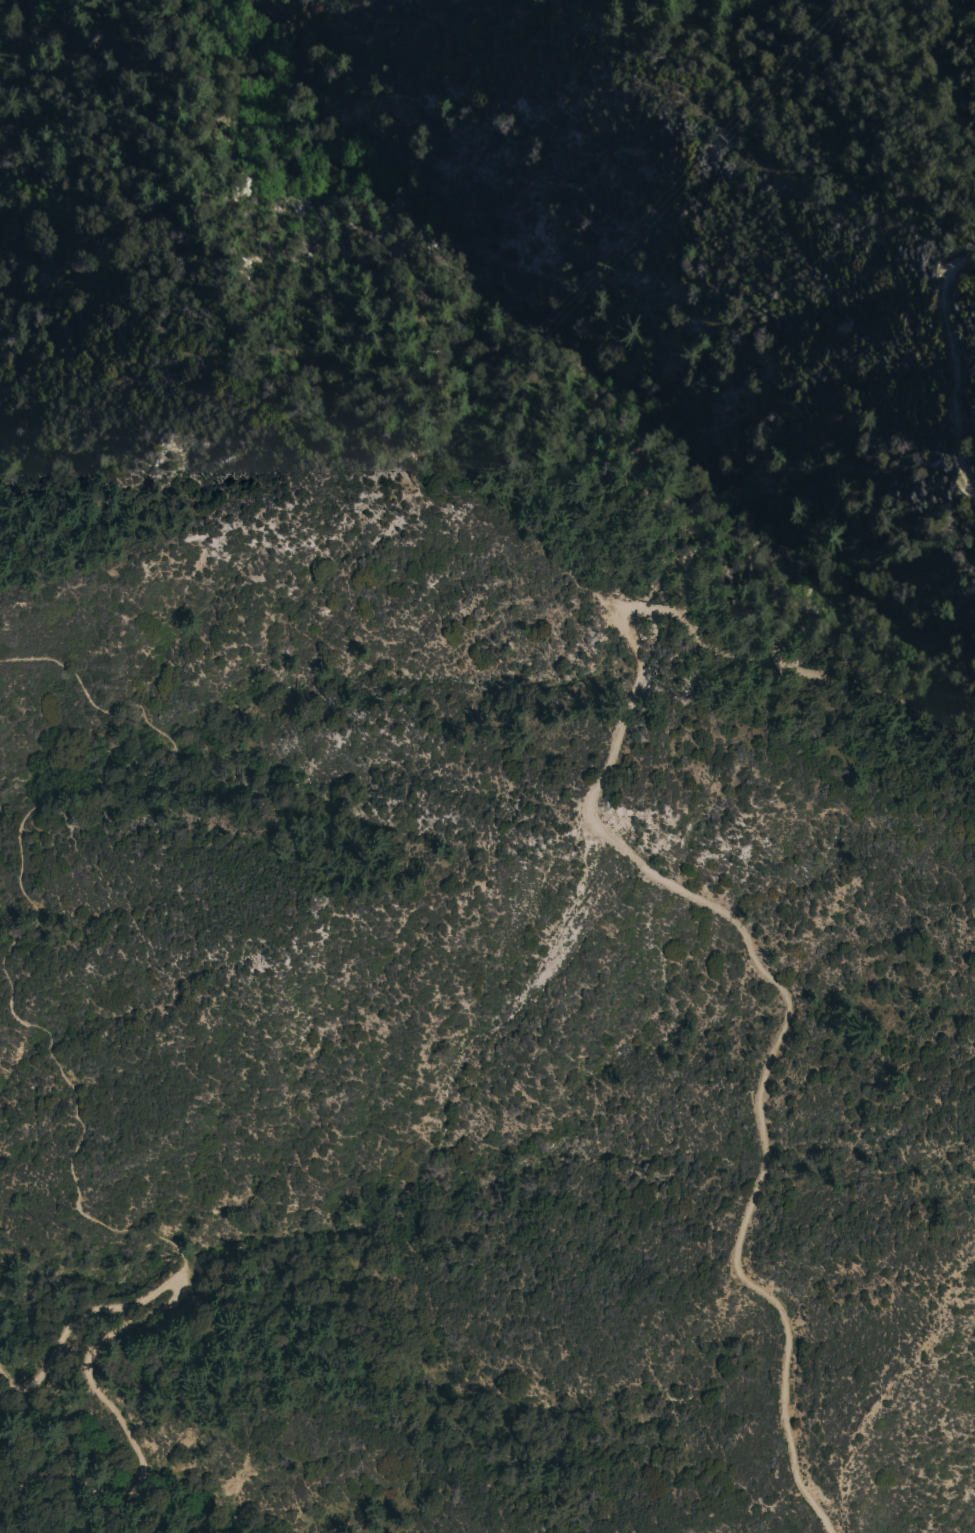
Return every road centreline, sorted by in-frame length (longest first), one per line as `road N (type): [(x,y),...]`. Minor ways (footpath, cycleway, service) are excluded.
road 1 (track): [(974,689),(966,697),(898,703),(730,661),(691,618),(632,602),(622,612),(643,650),(642,676),(620,753),(589,816),(654,873),(730,911),(760,972),(787,1001),(774,1148),(744,1245),(748,1265),(781,1306),(789,1446),(829,1532)]
road 2 (track): [(0,1525),(29,1487),(59,1483),(118,1506),(146,1492),(142,1459),(97,1399),(94,1382),(181,1289),(171,1283),(138,1303),(85,1315),(61,1356),(29,1384),(0,1362)]
road 3 (track): [(974,269),(954,317),(958,445),(974,473)]

